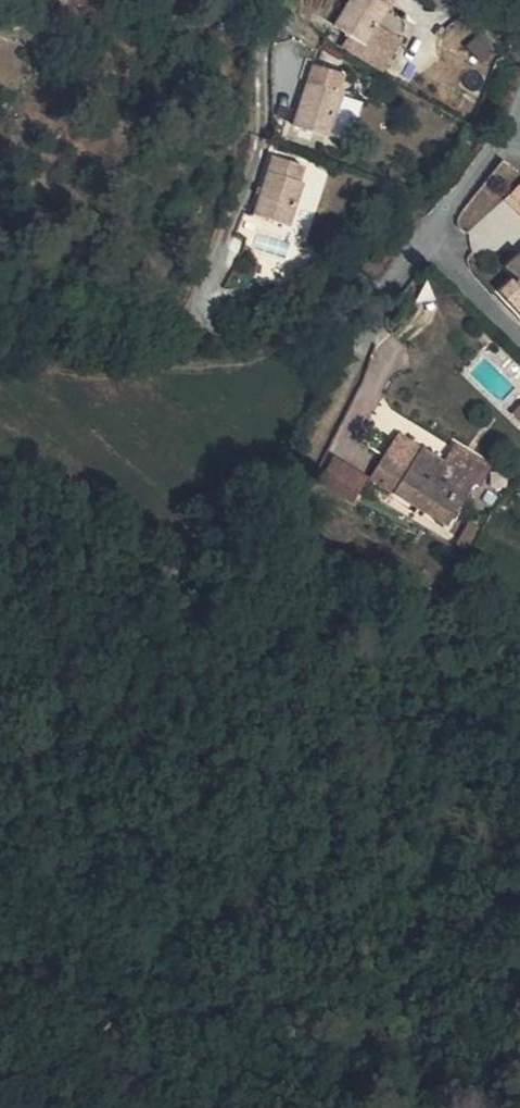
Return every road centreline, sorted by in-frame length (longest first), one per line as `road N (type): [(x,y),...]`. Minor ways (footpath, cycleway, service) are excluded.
road 1 (residential): [(519,112),(423,238)]

